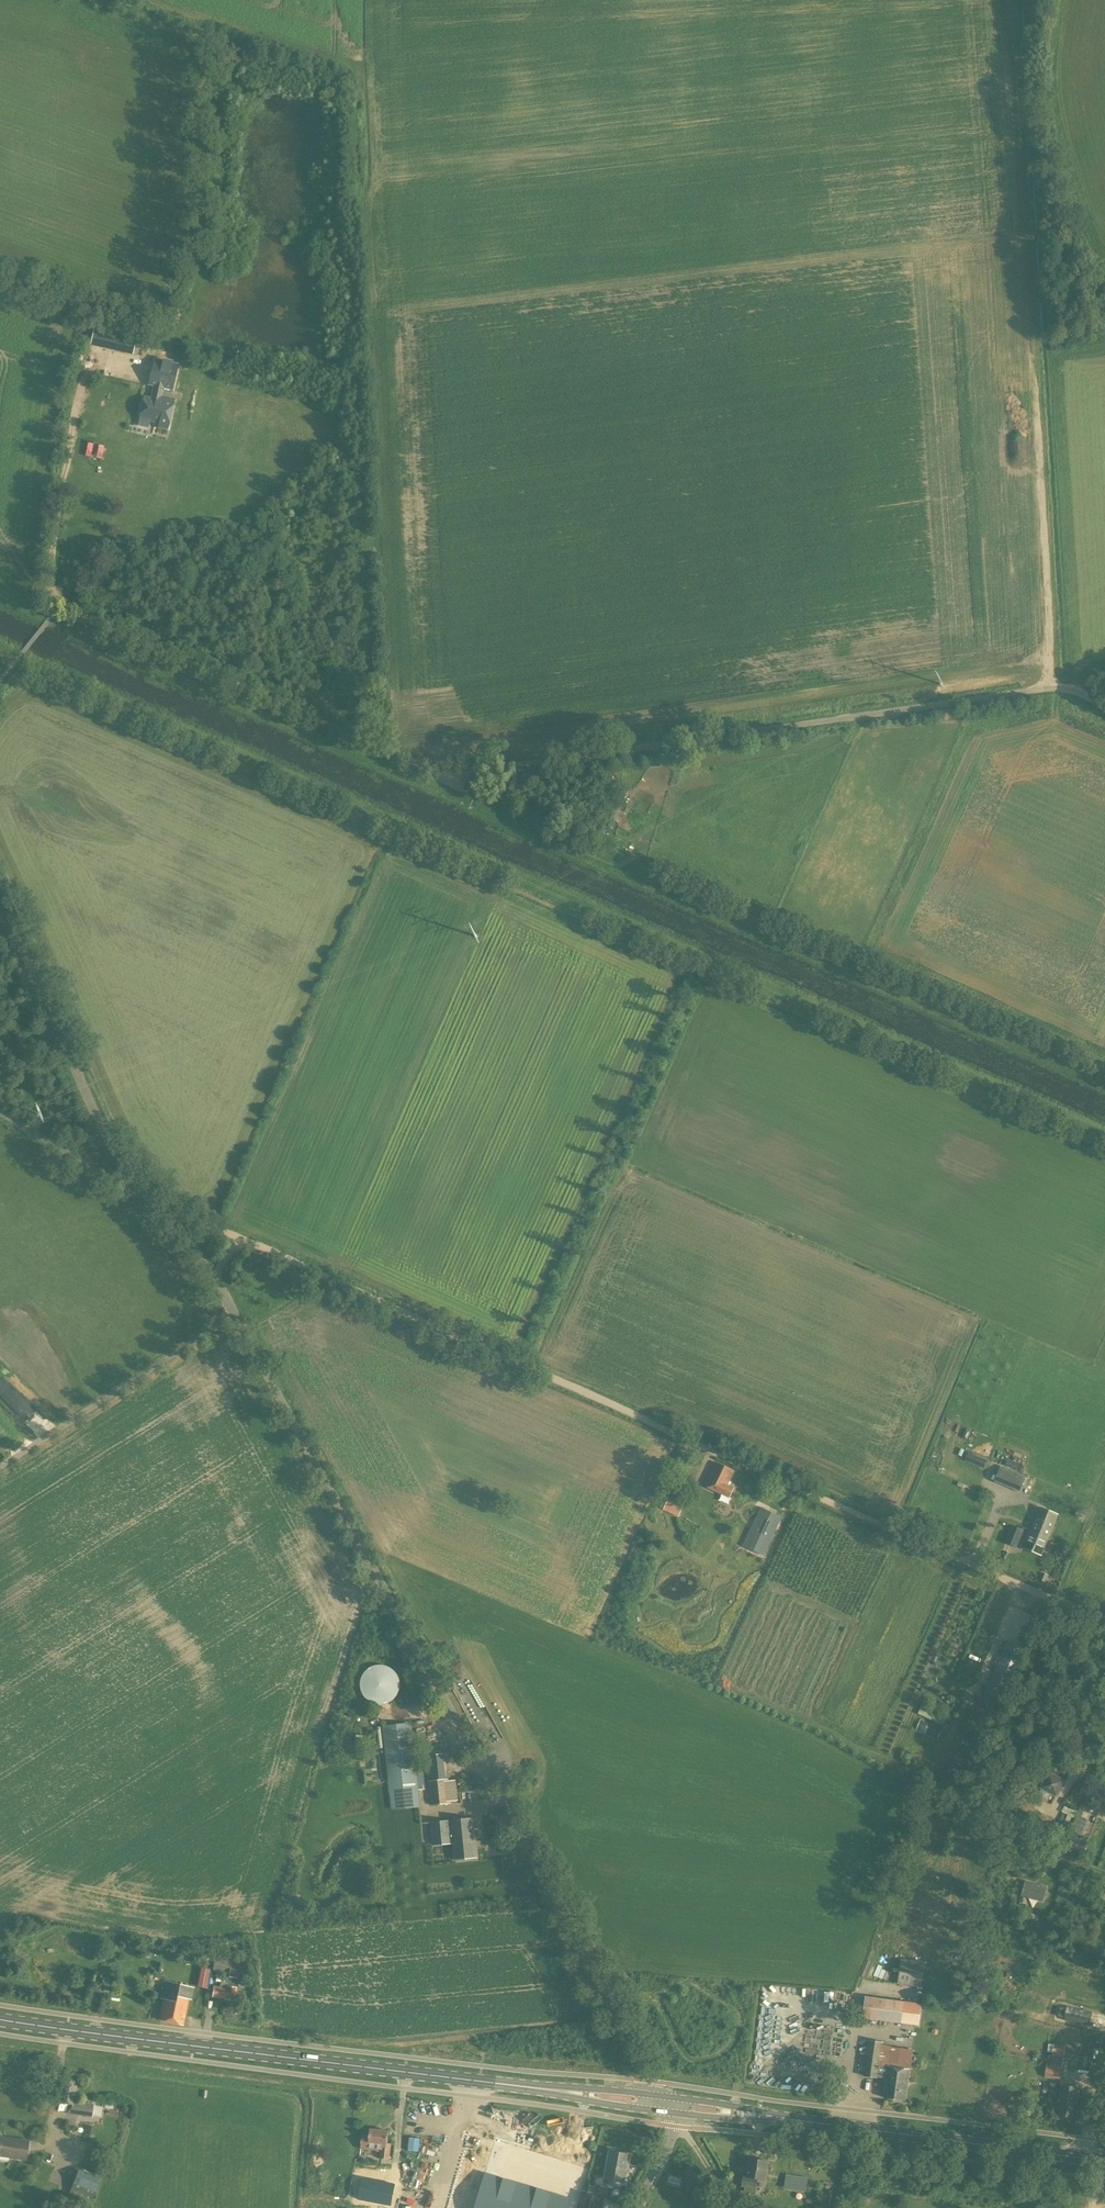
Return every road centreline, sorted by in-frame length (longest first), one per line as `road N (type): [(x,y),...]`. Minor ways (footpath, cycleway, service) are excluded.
road 1 (unclassified): [(668,2103),(215,1283),(106,1137),(0,896)]
road 2 (track): [(1104,1622),(162,1210)]
road 3 (unclassified): [(1104,705),(1051,687),(470,775),(435,771)]
road 4 (primary): [(668,2103),(0,2019)]
road 5 (primary): [(1104,2159),(668,2103)]
road 6 (track): [(435,771),(85,618)]
road 7 (track): [(1051,687),(1039,401)]
road 8 (track): [(97,364),(75,386),(49,583),(59,604),(85,618)]

